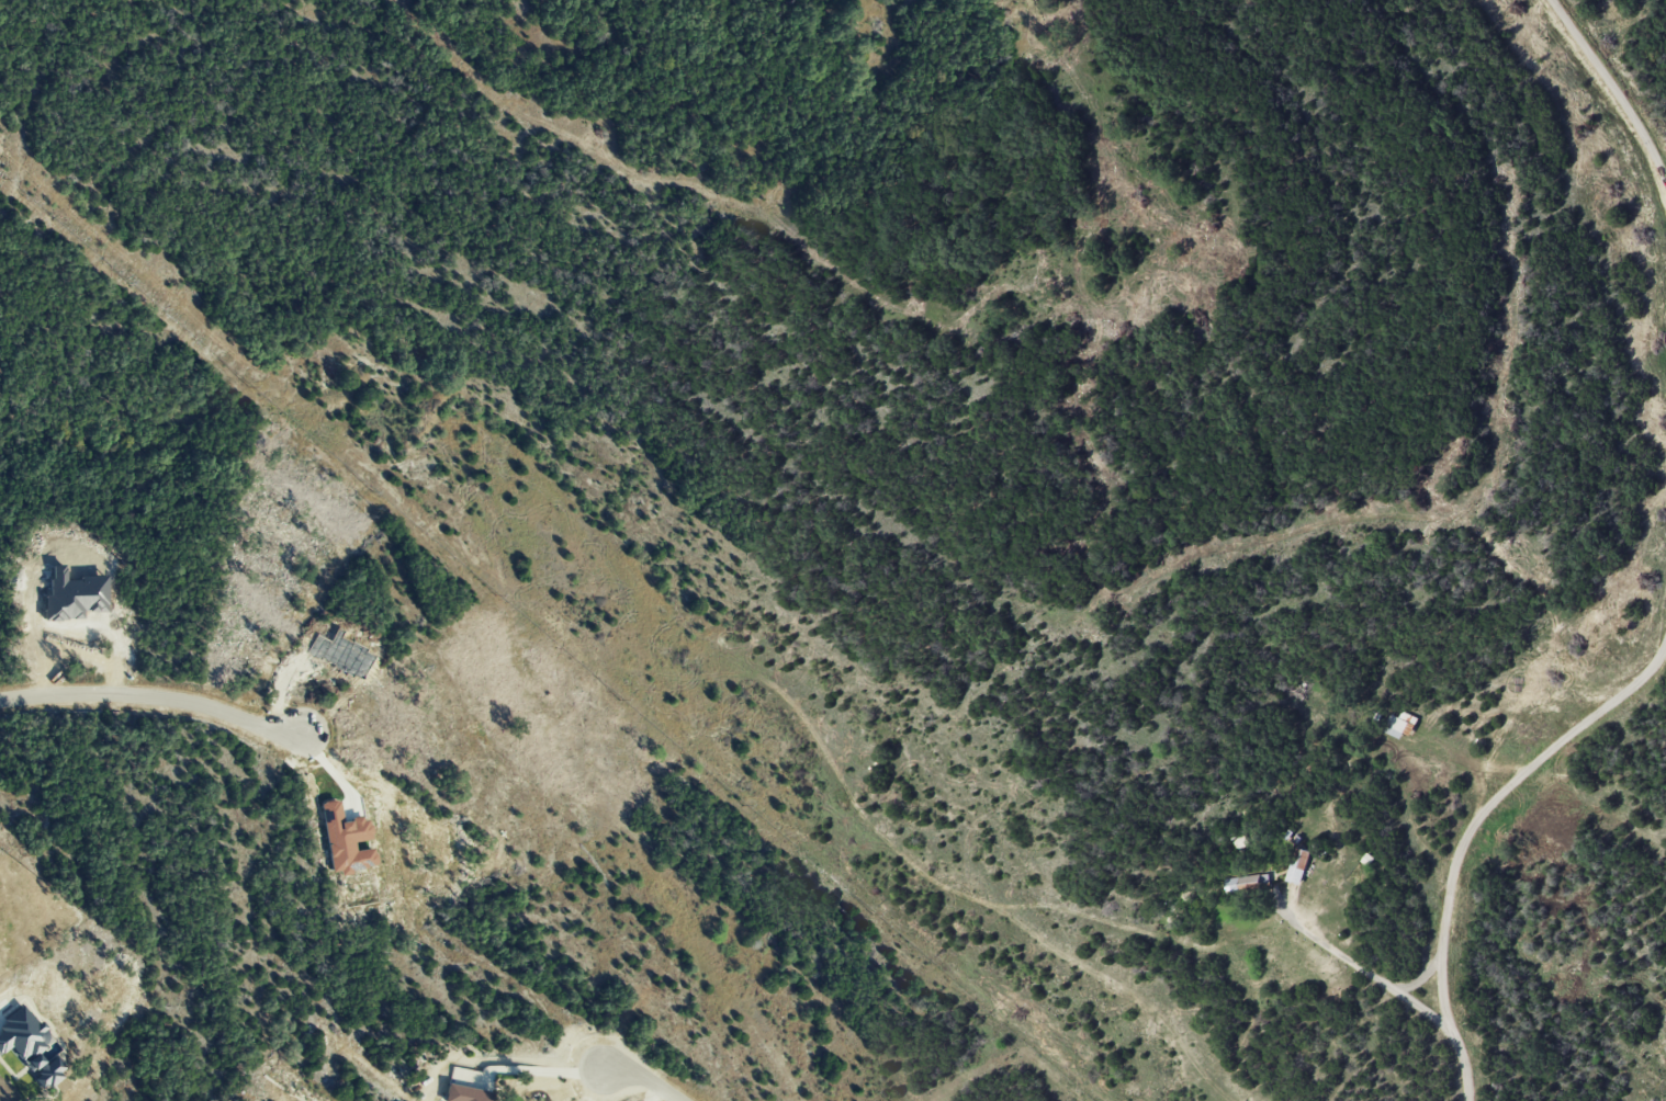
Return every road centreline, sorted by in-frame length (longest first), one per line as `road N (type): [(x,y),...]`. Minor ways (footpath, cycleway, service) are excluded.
road 1 (residential): [(0,700),(144,696),(266,730),(304,731)]

